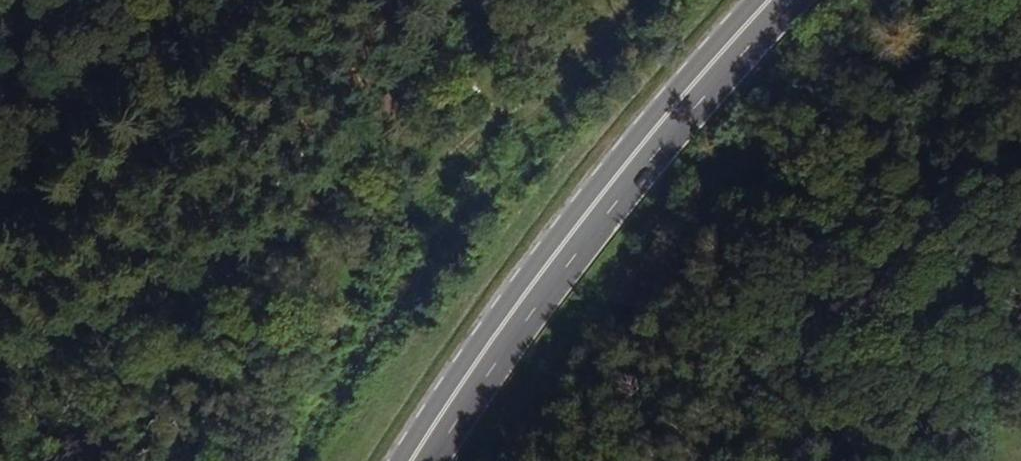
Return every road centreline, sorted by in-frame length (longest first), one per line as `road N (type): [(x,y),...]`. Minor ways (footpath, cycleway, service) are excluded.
road 1 (primary): [(423,460),(622,183),(785,0)]
road 2 (track): [(0,377),(421,186),(506,111)]
road 3 (track): [(506,111),(538,104),(588,39),(635,0)]

